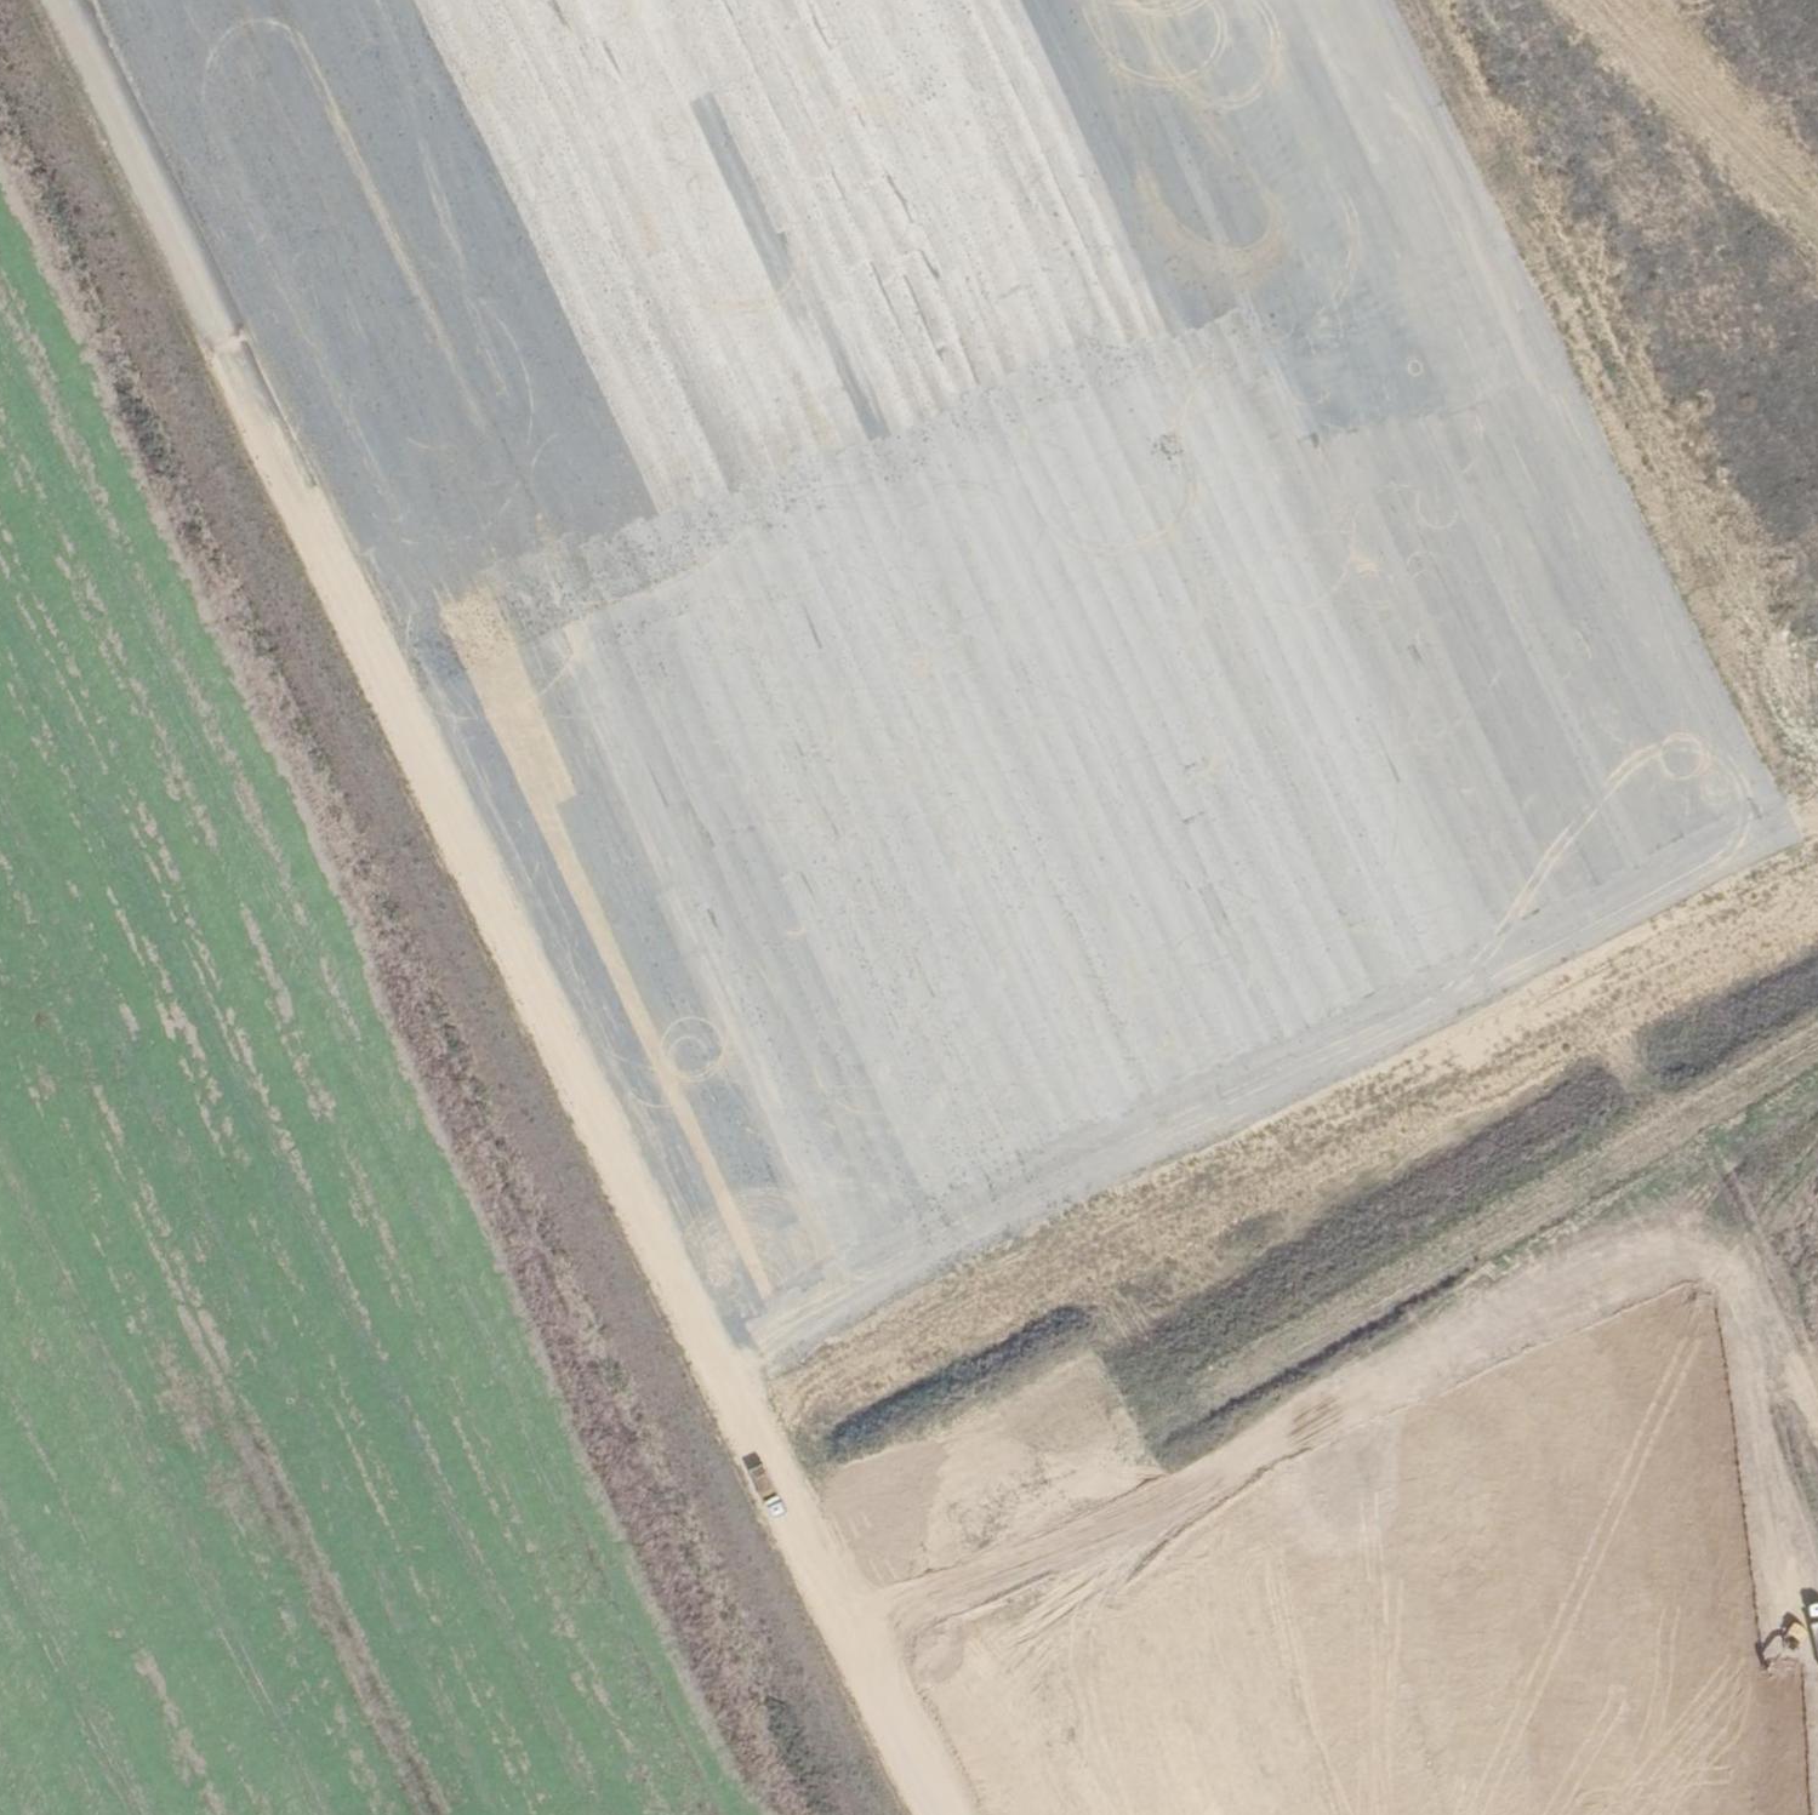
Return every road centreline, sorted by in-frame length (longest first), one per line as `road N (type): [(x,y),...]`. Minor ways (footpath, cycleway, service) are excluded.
road 1 (track): [(923,1814),(48,0)]

